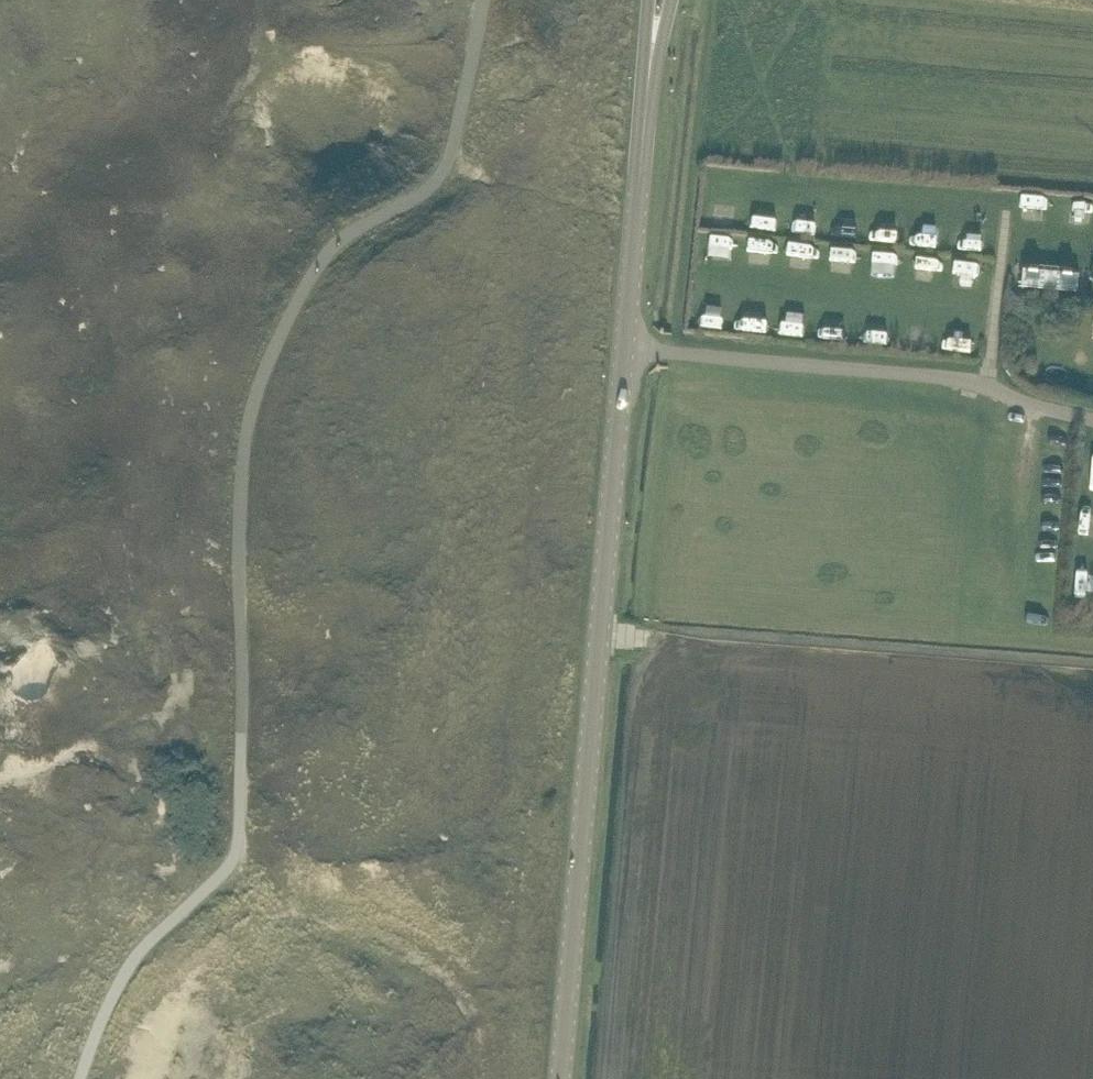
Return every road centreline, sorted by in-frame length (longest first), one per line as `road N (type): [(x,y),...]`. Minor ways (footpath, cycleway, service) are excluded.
road 1 (tertiary): [(562,1078),(655,39)]

